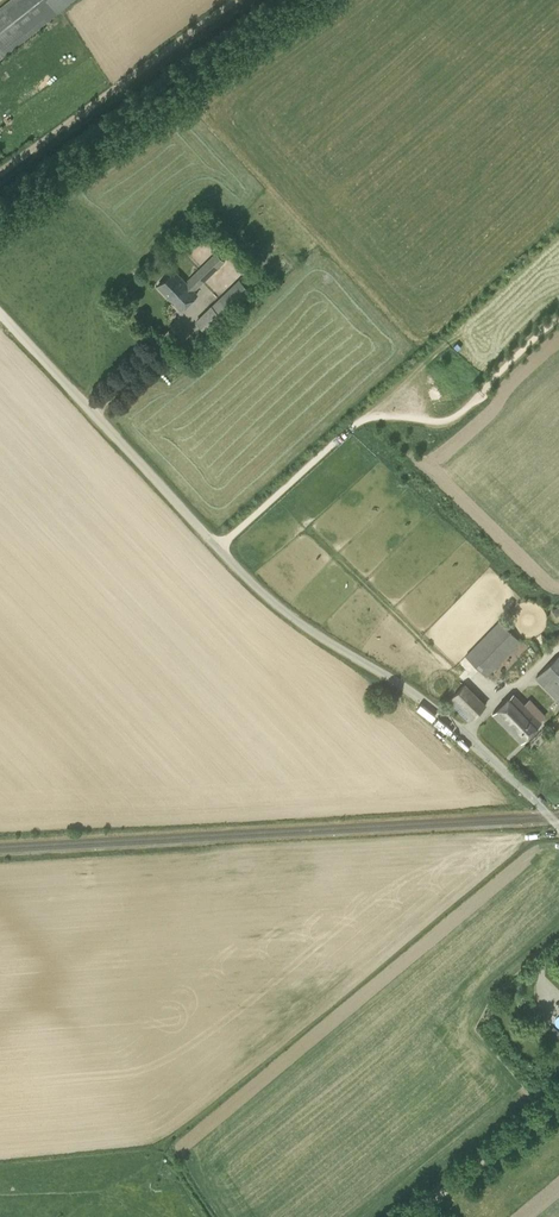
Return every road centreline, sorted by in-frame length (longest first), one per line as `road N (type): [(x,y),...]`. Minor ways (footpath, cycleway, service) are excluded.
road 1 (unclassified): [(558,827),(441,713),(310,630),(248,580),(0,312)]
road 2 (track): [(219,549),(350,427),(369,416),(439,424),(457,417),(558,319)]

